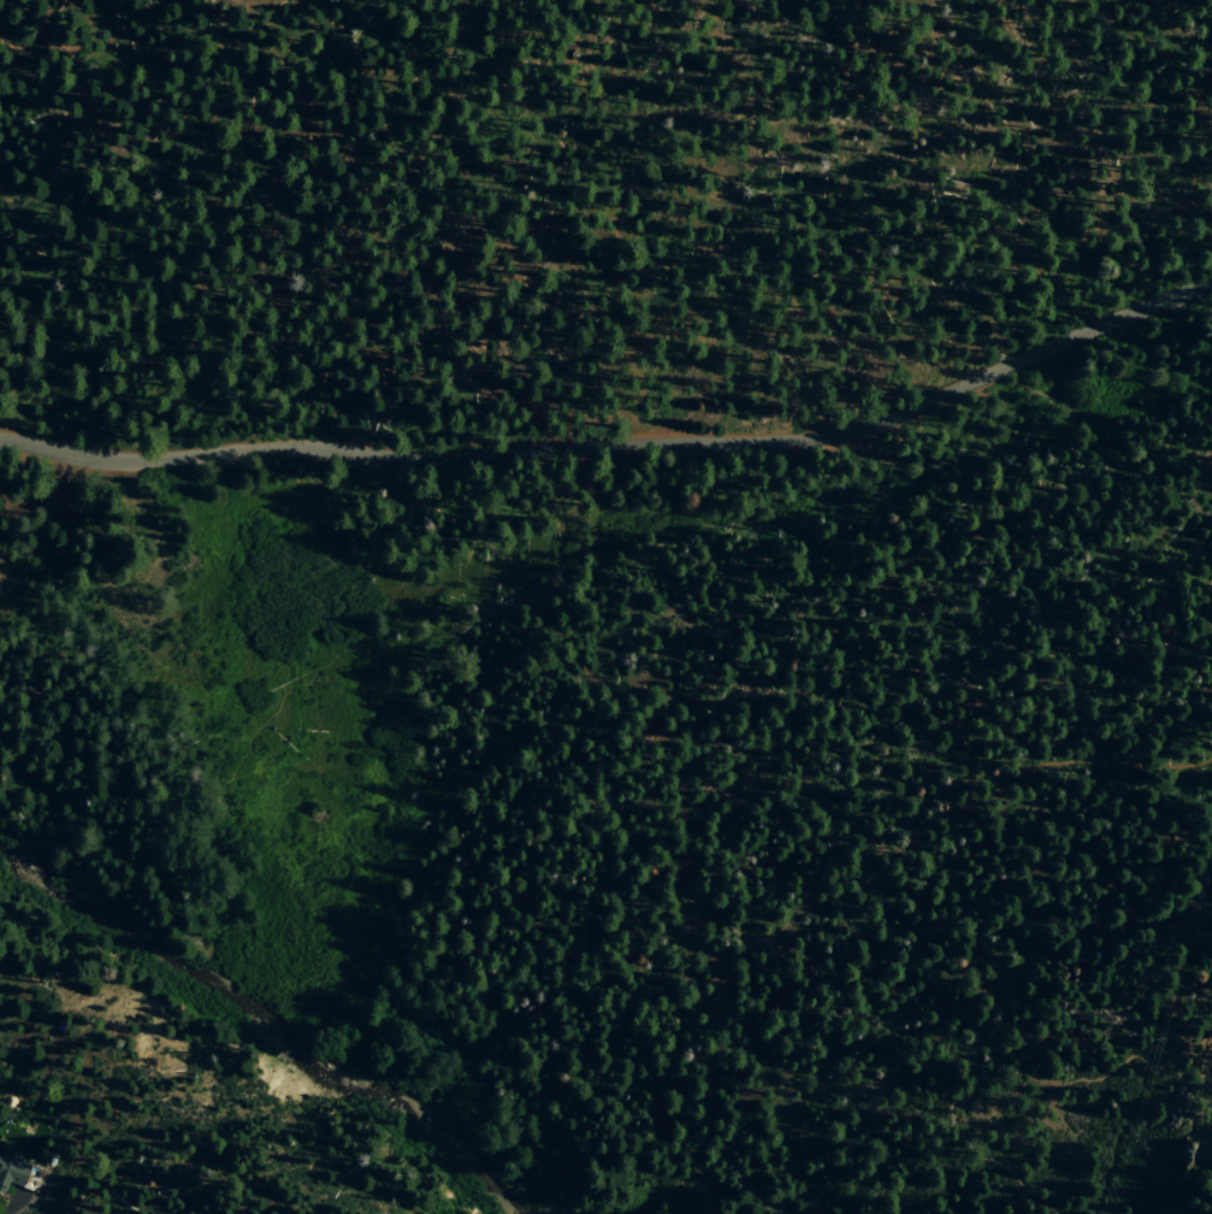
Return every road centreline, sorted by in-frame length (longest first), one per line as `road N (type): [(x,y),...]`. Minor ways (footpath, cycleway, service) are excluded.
road 1 (residential): [(0,438),(119,458),(208,456),(356,438),(812,429),(855,420),(1211,276)]
road 2 (track): [(546,588),(589,668),(663,746),(676,780),(678,838),(710,961),(706,1171),(726,1213)]

